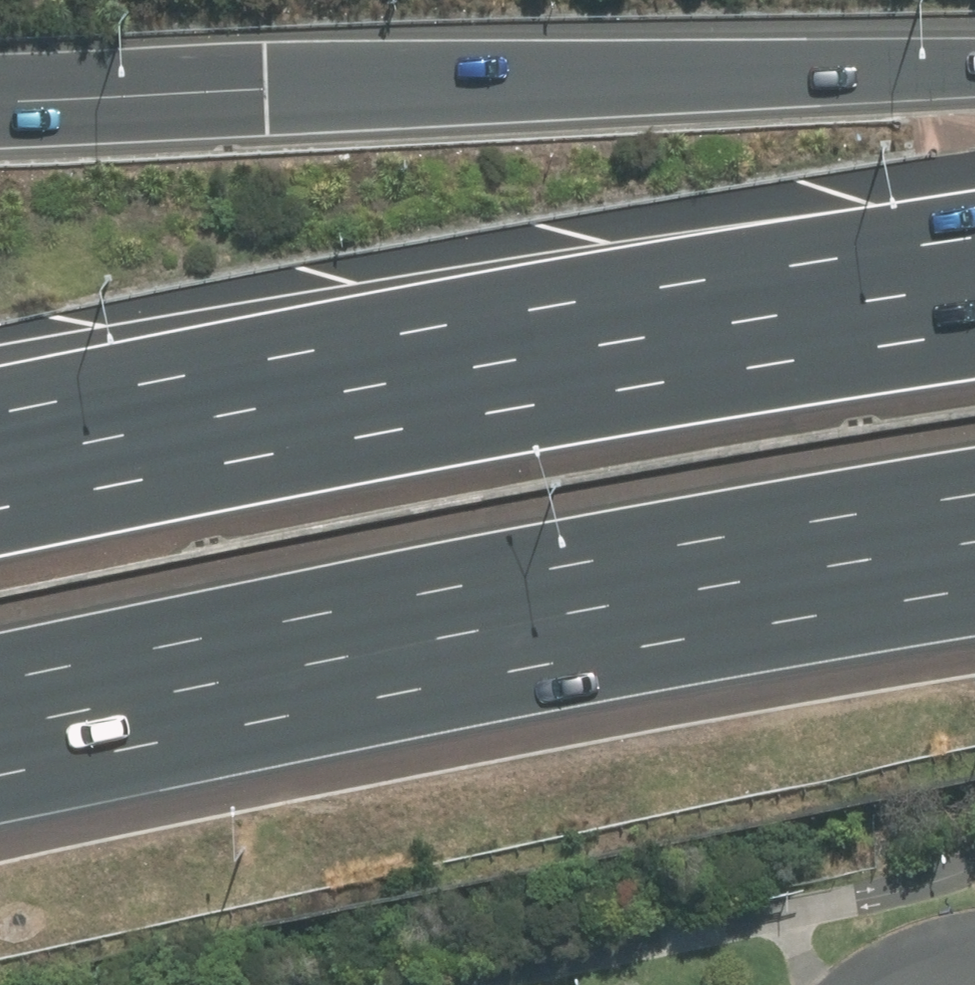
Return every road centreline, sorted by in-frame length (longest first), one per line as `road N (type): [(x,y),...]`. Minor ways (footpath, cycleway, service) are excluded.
road 1 (motorway): [(974,495),(574,562),(0,679)]
road 2 (motorway): [(0,509),(974,332)]
road 3 (motorway): [(0,102),(974,60)]

